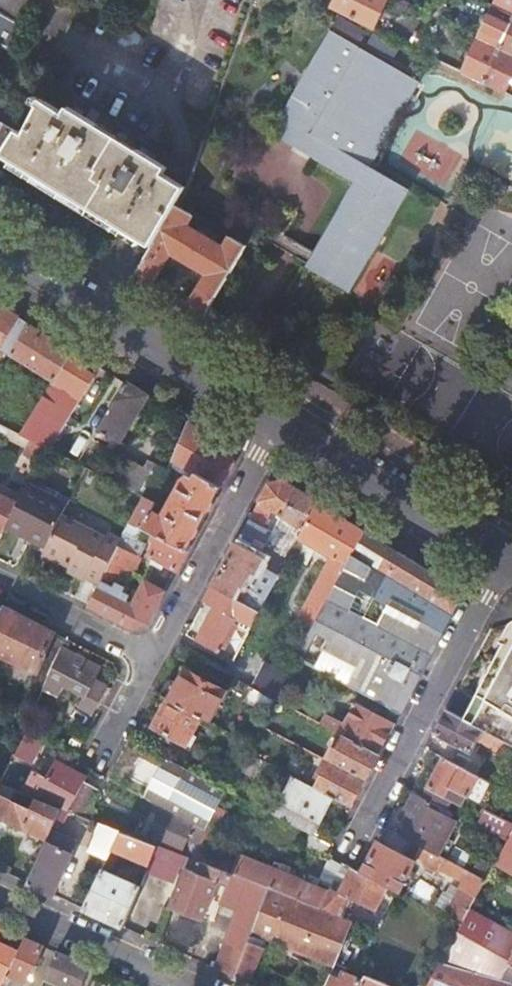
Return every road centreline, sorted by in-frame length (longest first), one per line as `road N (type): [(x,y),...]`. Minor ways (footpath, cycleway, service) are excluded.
road 1 (unclassified): [(506,559),(350,855)]
road 2 (tertiary): [(0,250),(278,422)]
road 3 (unclassified): [(278,422),(152,660)]
road 4 (tertiary): [(278,422),(506,559)]
road 5 (unclassified): [(187,985),(0,900)]
road 6 (unclassified): [(152,660),(0,582)]

